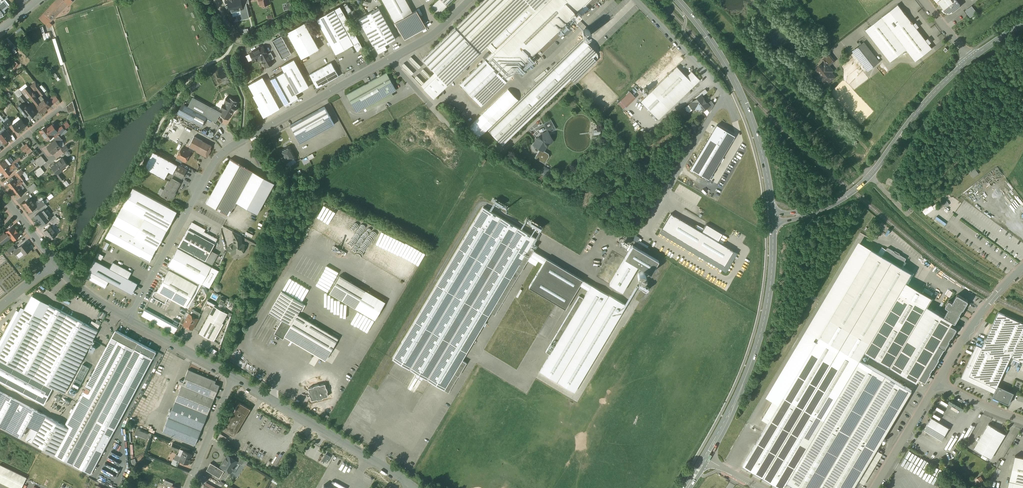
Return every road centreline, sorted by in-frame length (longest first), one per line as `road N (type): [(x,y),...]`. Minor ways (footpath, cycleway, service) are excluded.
road 1 (residential): [(129,318),(219,156),(389,60)]
road 2 (tertiary): [(772,216),(811,212),(852,192),(970,60)]
road 3 (secondary): [(772,216),(761,333),(704,457)]
road 4 (residential): [(639,0),(723,93),(663,201)]
road 5 (secondary): [(678,0),(743,100),(772,216)]
road 6 (residential): [(235,374),(412,483)]
road 7 (residential): [(940,378),(979,316),(1022,267)]
road 8 (residential): [(875,487),(940,378)]
road 9 (residential): [(235,374),(187,487)]
road 10 (residential): [(129,318),(235,374)]

